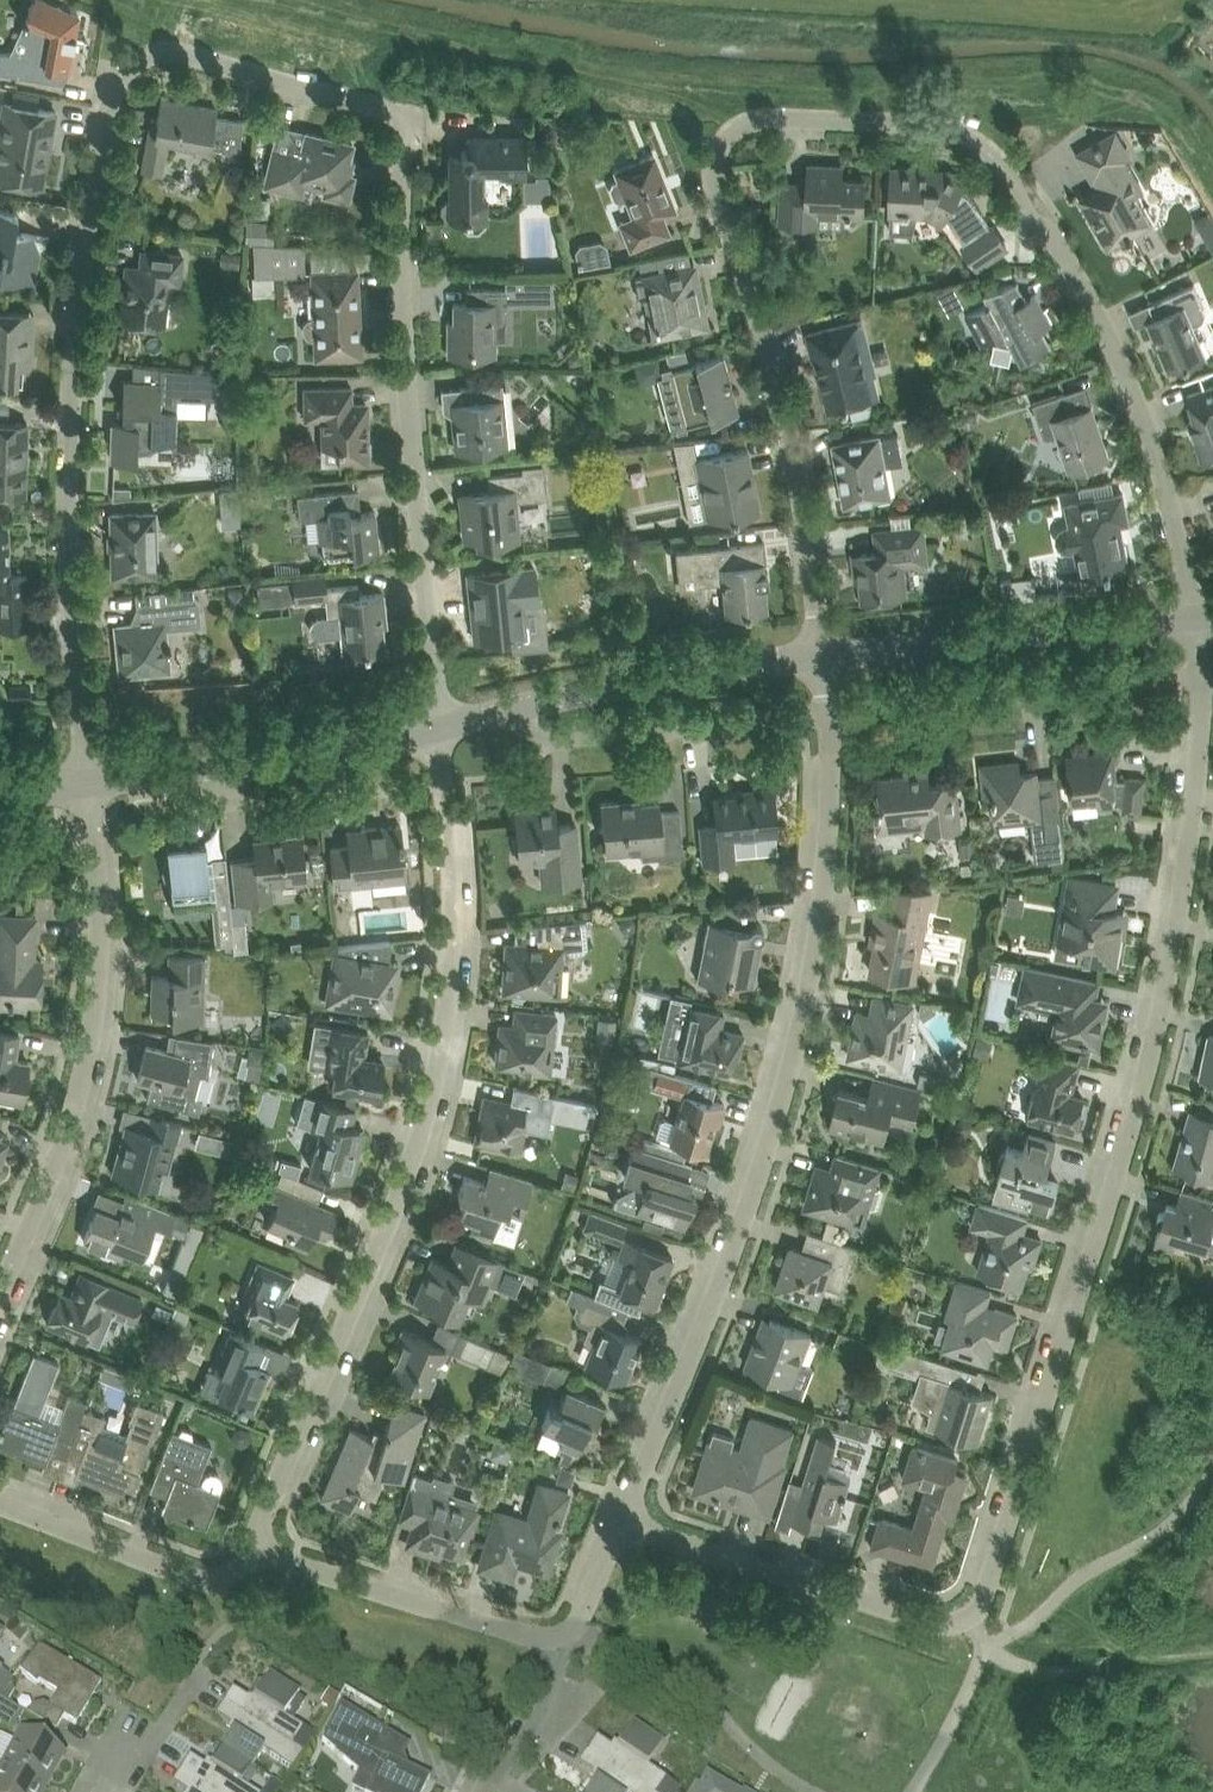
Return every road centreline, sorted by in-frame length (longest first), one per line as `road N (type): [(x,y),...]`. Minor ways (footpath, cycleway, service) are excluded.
road 1 (residential): [(90,784),(74,590),(71,383),(88,230),(119,81),(149,52),(194,54),(388,112),(403,133),(402,267),(439,730)]
road 2 (residential): [(822,658),(800,501),(716,188),(721,146),(752,119),(924,122),(969,135),(1011,169),(1092,288),(1163,471),(1197,622)]
road 3 (residential): [(1201,678),(1187,881),(1140,1083),(977,1610)]
road 4 (residential): [(439,730),(451,929),(427,1106),(257,1548)]
road 5 (residential): [(828,717),(825,869),(793,1057),(745,1216),(621,1523)]
road 6 (residential): [(0,1304),(96,1042),(106,887),(90,784)]
road 7 (tertiary): [(822,658),(1197,622)]
road 8 (residential): [(828,717),(1201,678)]
road 9 (residential): [(621,1523),(944,1621),(977,1610)]
road 10 (tertiary): [(90,784),(314,759),(439,730)]
road 11 (residential): [(506,712),(549,748),(828,717)]
road 12 (tertiary): [(506,712),(708,671),(822,658)]
road 13 (residential): [(257,1548),(541,1640),(561,1637)]
road 14 (residential): [(0,1497),(200,1569),(232,1565),(257,1548)]
road 15 (residential): [(561,1637),(529,1732),(481,1791)]
road 16 (residential): [(203,1665),(165,1736),(108,1791)]
road 17 (residential): [(561,1637),(580,1621),(621,1523)]

